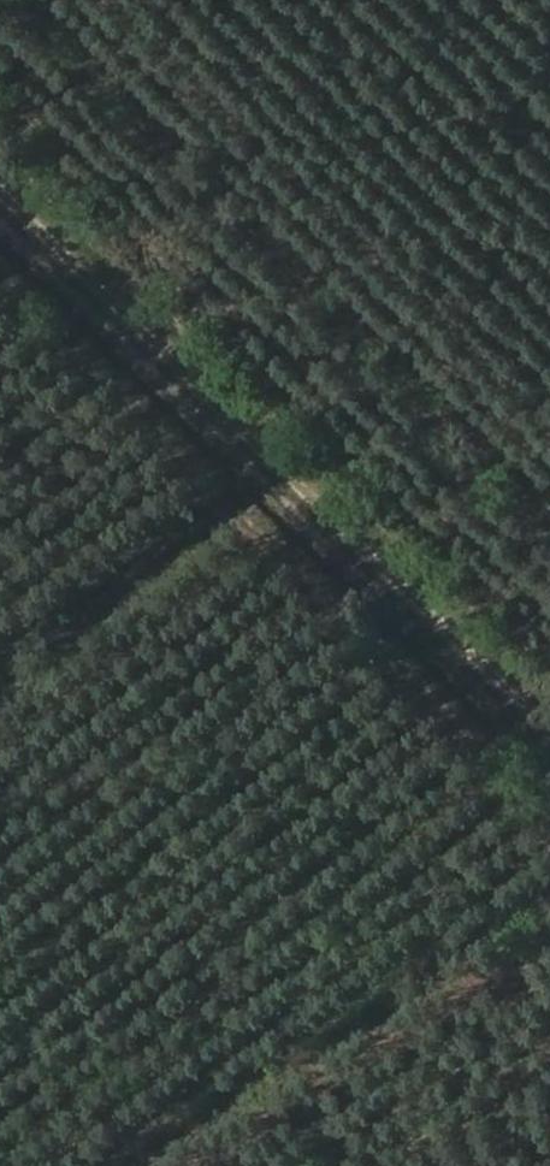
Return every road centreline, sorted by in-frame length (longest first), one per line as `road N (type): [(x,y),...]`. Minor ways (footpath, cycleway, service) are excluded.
road 1 (track): [(0,181),(549,723)]

